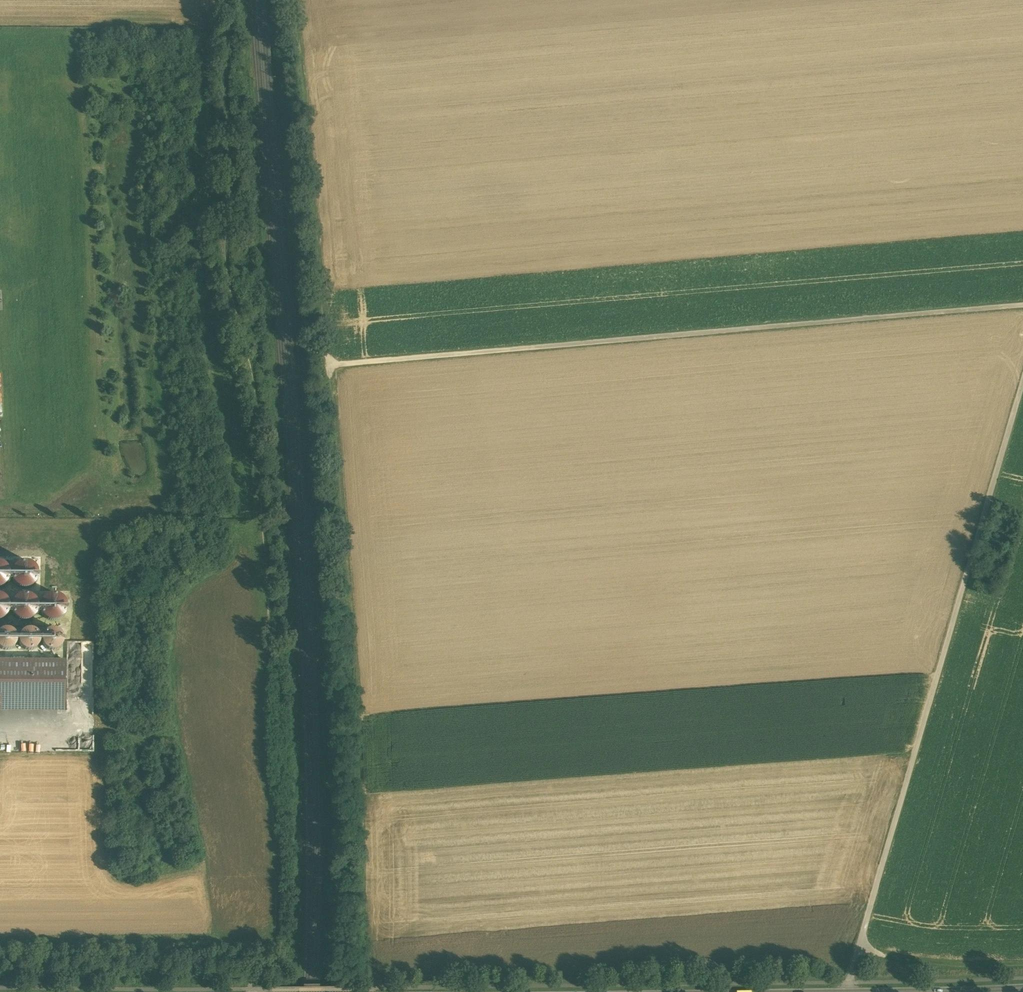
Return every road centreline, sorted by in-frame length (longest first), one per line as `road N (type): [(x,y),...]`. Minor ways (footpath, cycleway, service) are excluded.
road 1 (track): [(327,365),(1022,305)]
road 2 (track): [(846,991),(1022,374)]
road 3 (track): [(372,991),(363,636),(327,365)]
road 4 (track): [(293,0),(327,365)]
road 5 (track): [(860,947),(930,970),(1022,967)]

